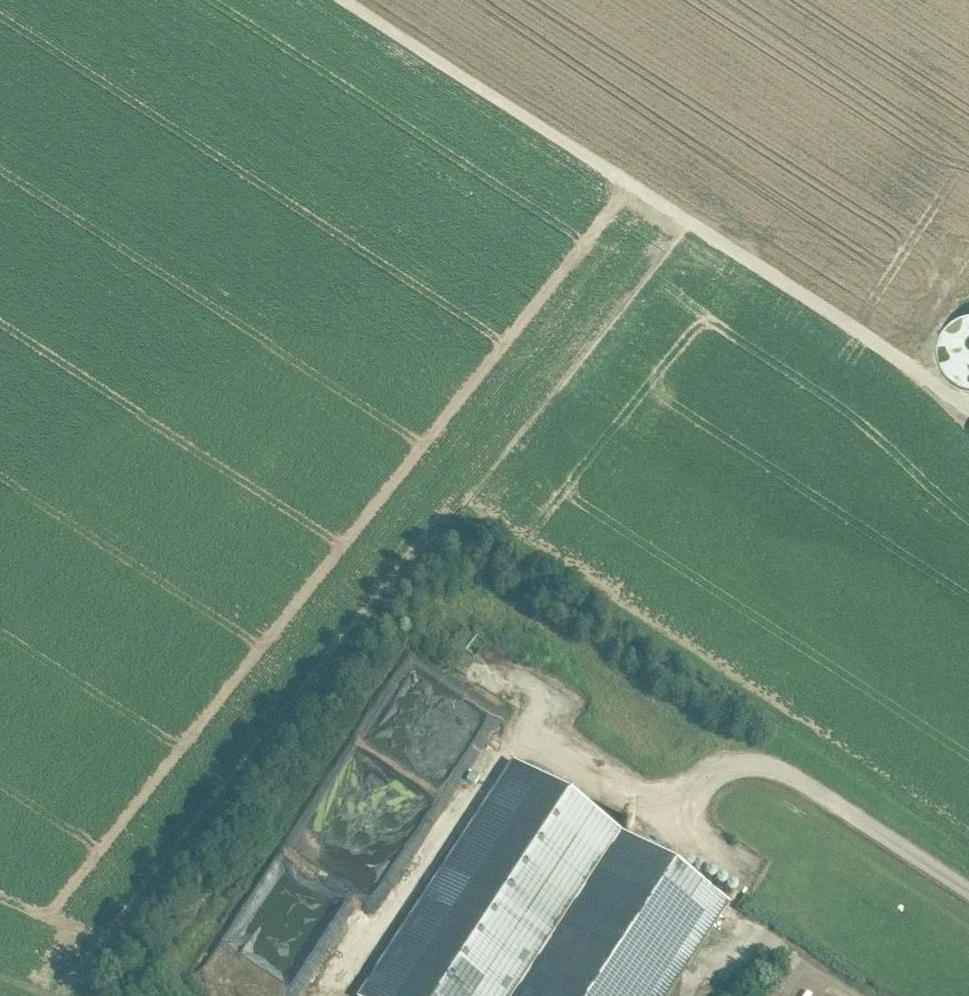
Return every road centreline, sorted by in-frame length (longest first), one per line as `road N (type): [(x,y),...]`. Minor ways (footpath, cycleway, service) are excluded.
road 1 (unclassified): [(968,411),(344,0)]

